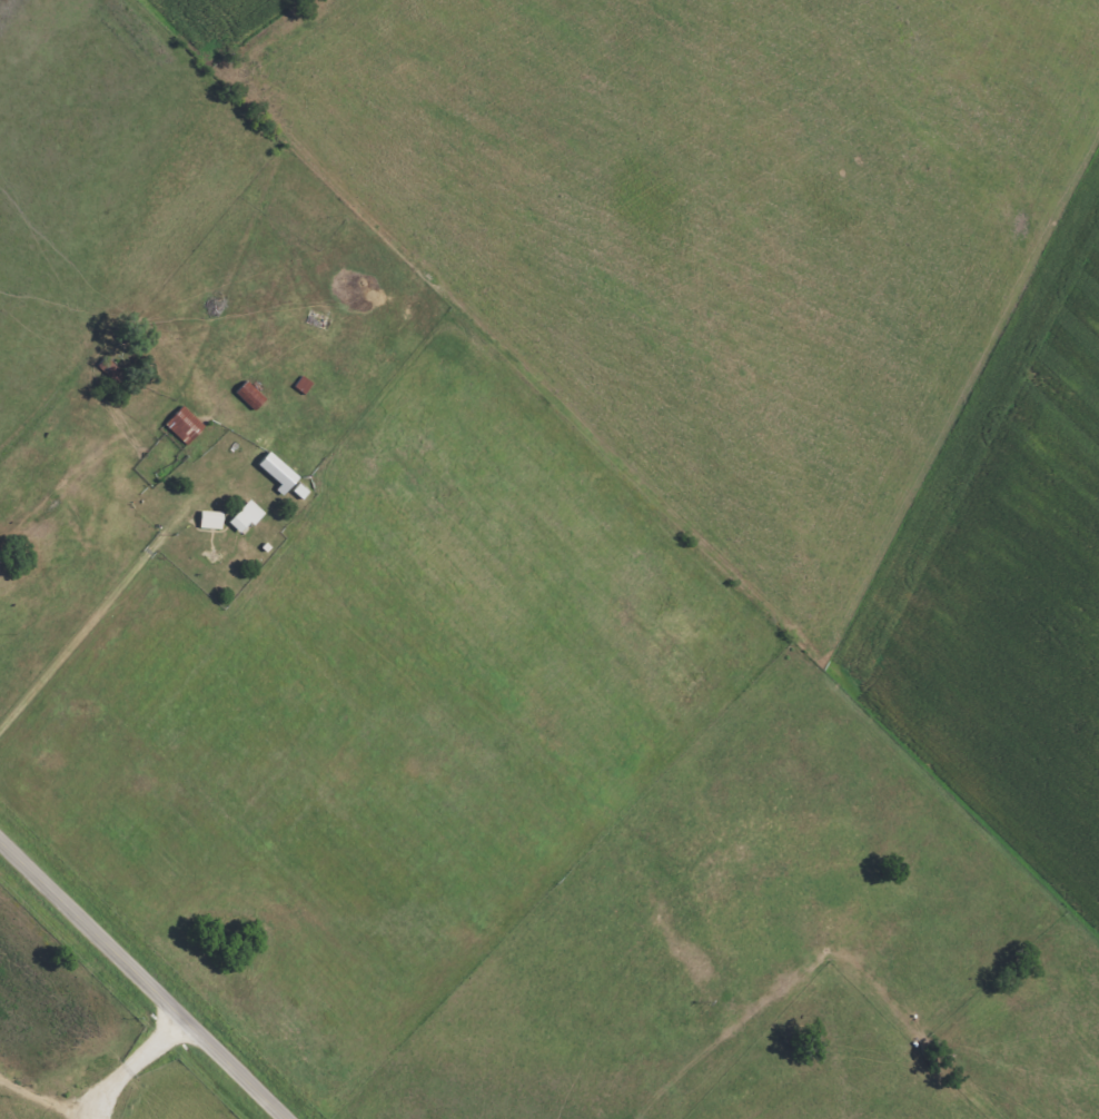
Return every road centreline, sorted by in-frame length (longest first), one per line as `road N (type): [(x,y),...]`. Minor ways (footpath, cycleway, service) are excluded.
road 1 (secondary): [(0,841),(287,1118)]

